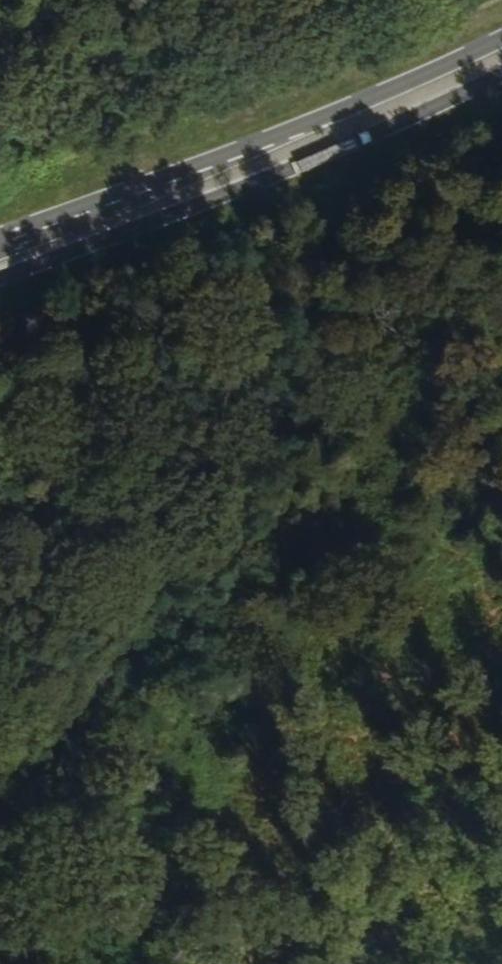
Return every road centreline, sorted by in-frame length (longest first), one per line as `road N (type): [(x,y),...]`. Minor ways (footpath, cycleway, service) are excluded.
road 1 (primary): [(501,57),(237,176),(0,262)]

